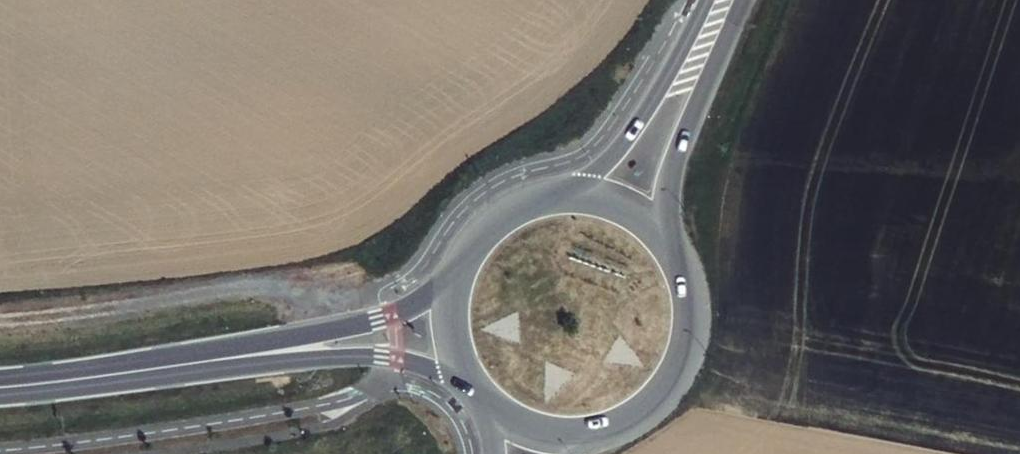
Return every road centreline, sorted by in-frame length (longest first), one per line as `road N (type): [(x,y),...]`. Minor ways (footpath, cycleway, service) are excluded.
road 1 (primary): [(137,372),(380,356),(471,385)]
road 2 (primary): [(452,281),(393,313),(137,372)]
road 3 (primary): [(706,0),(616,154),(547,194)]
road 4 (primary): [(665,239),(669,177),(745,0)]
road 5 (primary): [(593,432),(651,403),(680,363),(690,299),(665,239)]
road 6 (primary): [(137,372),(0,387)]
road 7 (primary): [(547,194),(493,219),(452,281)]
road 8 (primary): [(665,239),(619,203),(547,194)]
road 9 (primary): [(480,396),(525,426),(593,432)]

